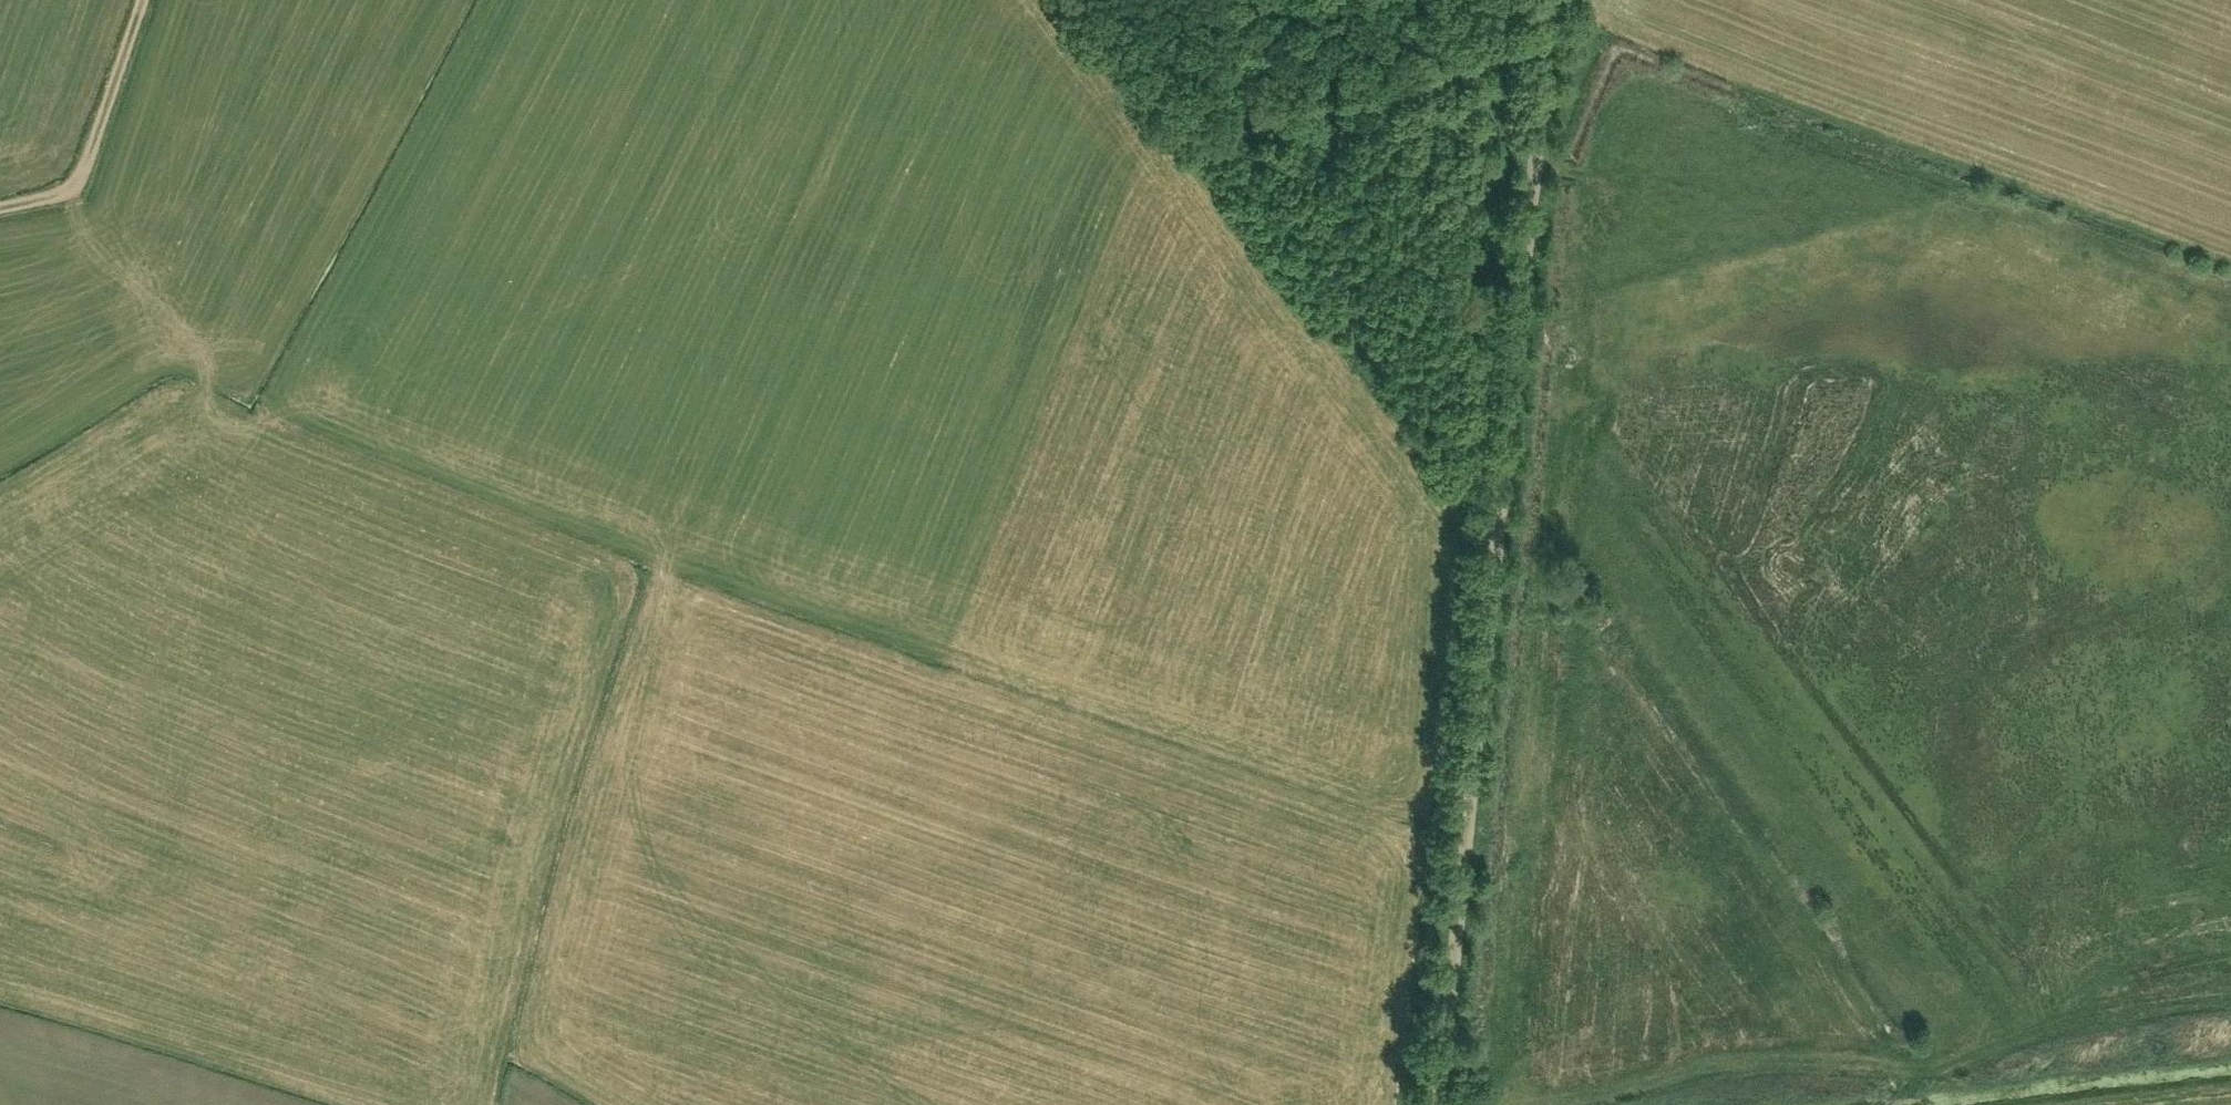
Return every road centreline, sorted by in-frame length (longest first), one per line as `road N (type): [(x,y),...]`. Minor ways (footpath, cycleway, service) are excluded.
road 1 (unclassified): [(1442,1104),(1545,0)]
road 2 (track): [(0,204),(76,189),(145,0)]

